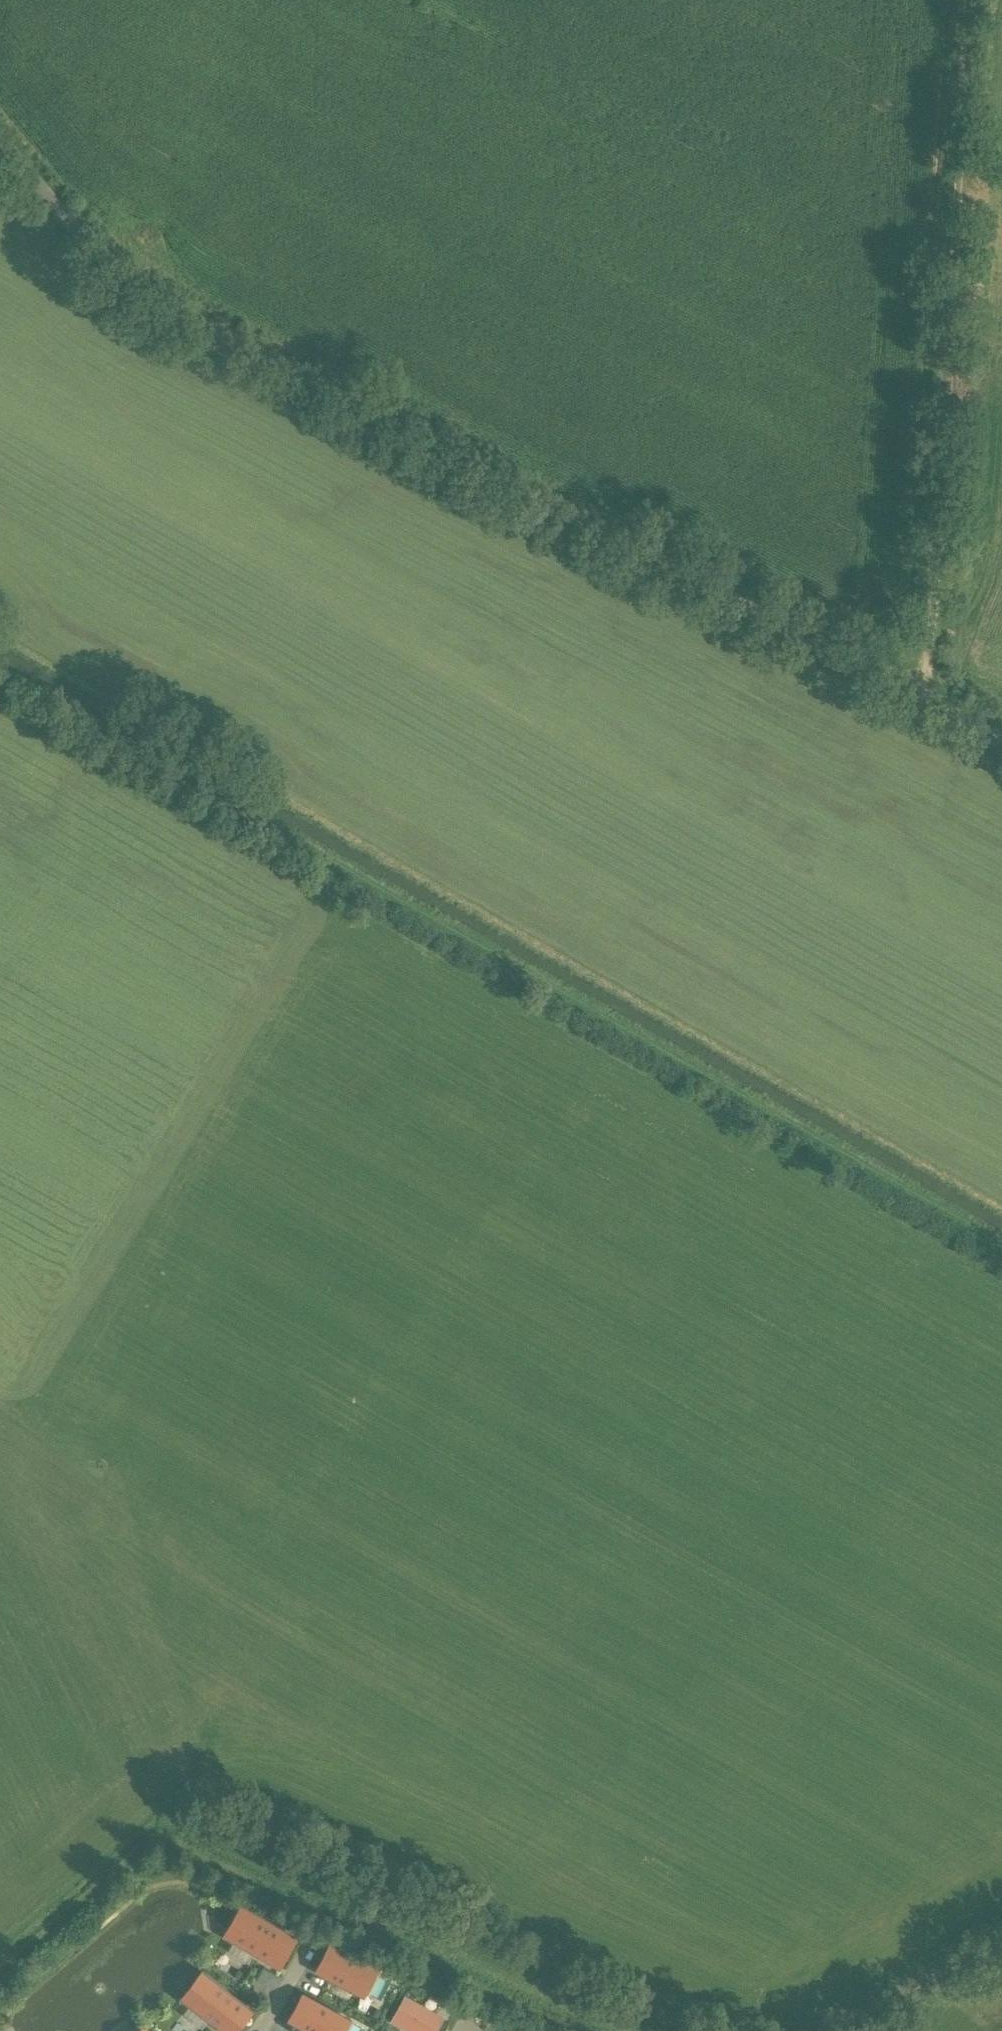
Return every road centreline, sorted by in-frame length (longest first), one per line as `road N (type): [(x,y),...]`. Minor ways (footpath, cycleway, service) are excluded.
road 1 (unclassified): [(1001,734),(161,291),(0,134)]
road 2 (track): [(972,0),(929,696)]
road 3 (unclassified): [(813,2030),(1001,1934)]

